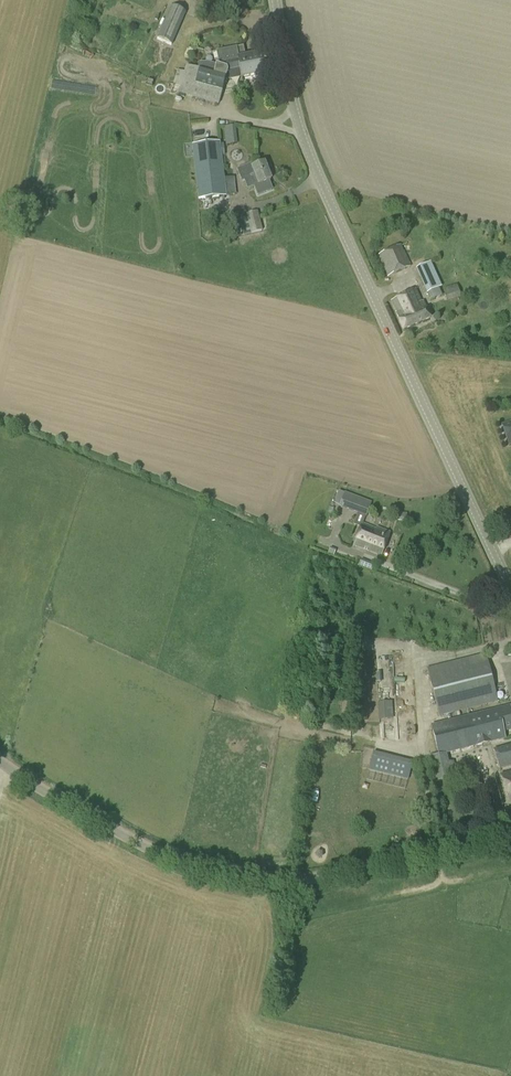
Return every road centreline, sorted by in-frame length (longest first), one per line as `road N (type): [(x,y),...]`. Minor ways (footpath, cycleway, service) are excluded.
road 1 (tertiary): [(510,587),(308,148),(276,0)]
road 2 (unclassified): [(510,834),(310,879),(239,879),(151,851),(0,763)]

